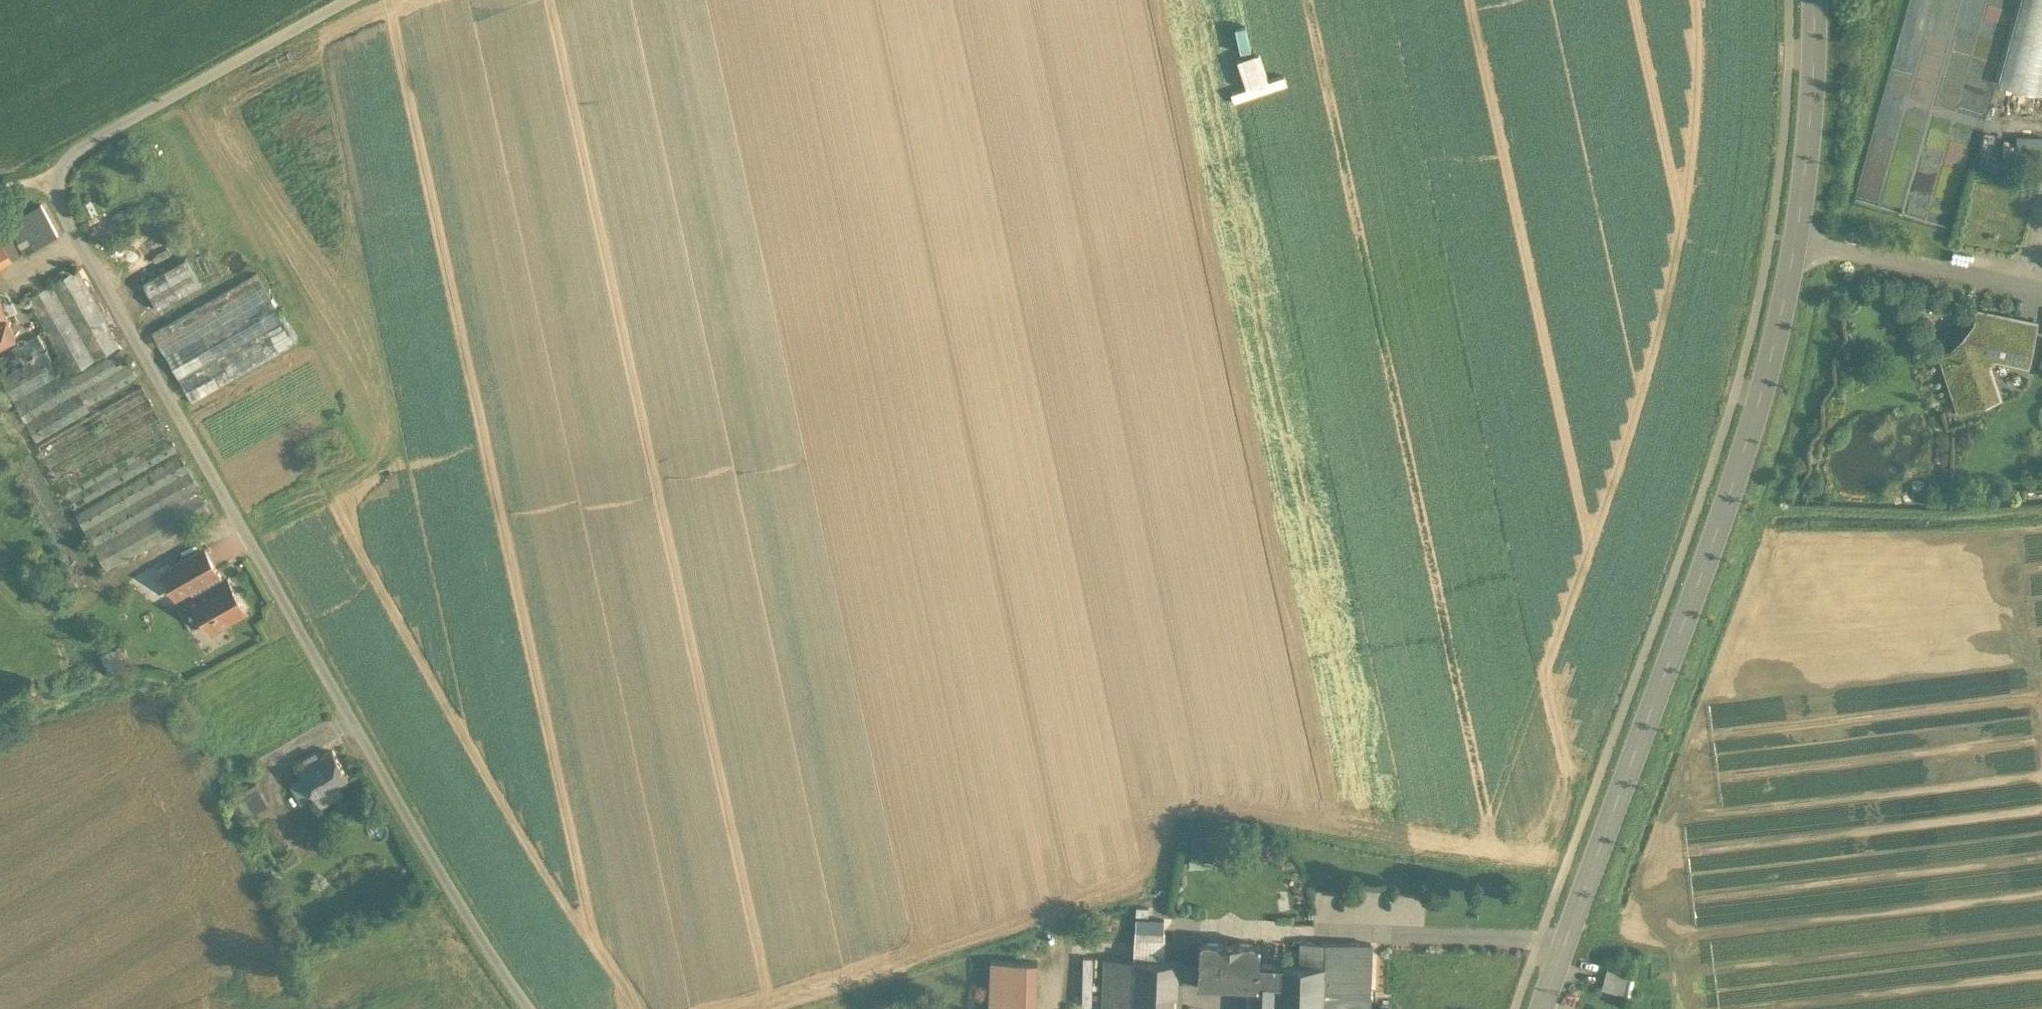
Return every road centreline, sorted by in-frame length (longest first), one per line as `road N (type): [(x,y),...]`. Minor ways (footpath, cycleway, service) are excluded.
road 1 (tertiary): [(1814,0),(1812,104),(1774,346),(1738,475),(1542,1008)]
road 2 (track): [(43,168),(431,862),(532,1008)]
road 3 (track): [(43,168),(344,0)]
road 4 (track): [(2041,292),(1796,239)]

